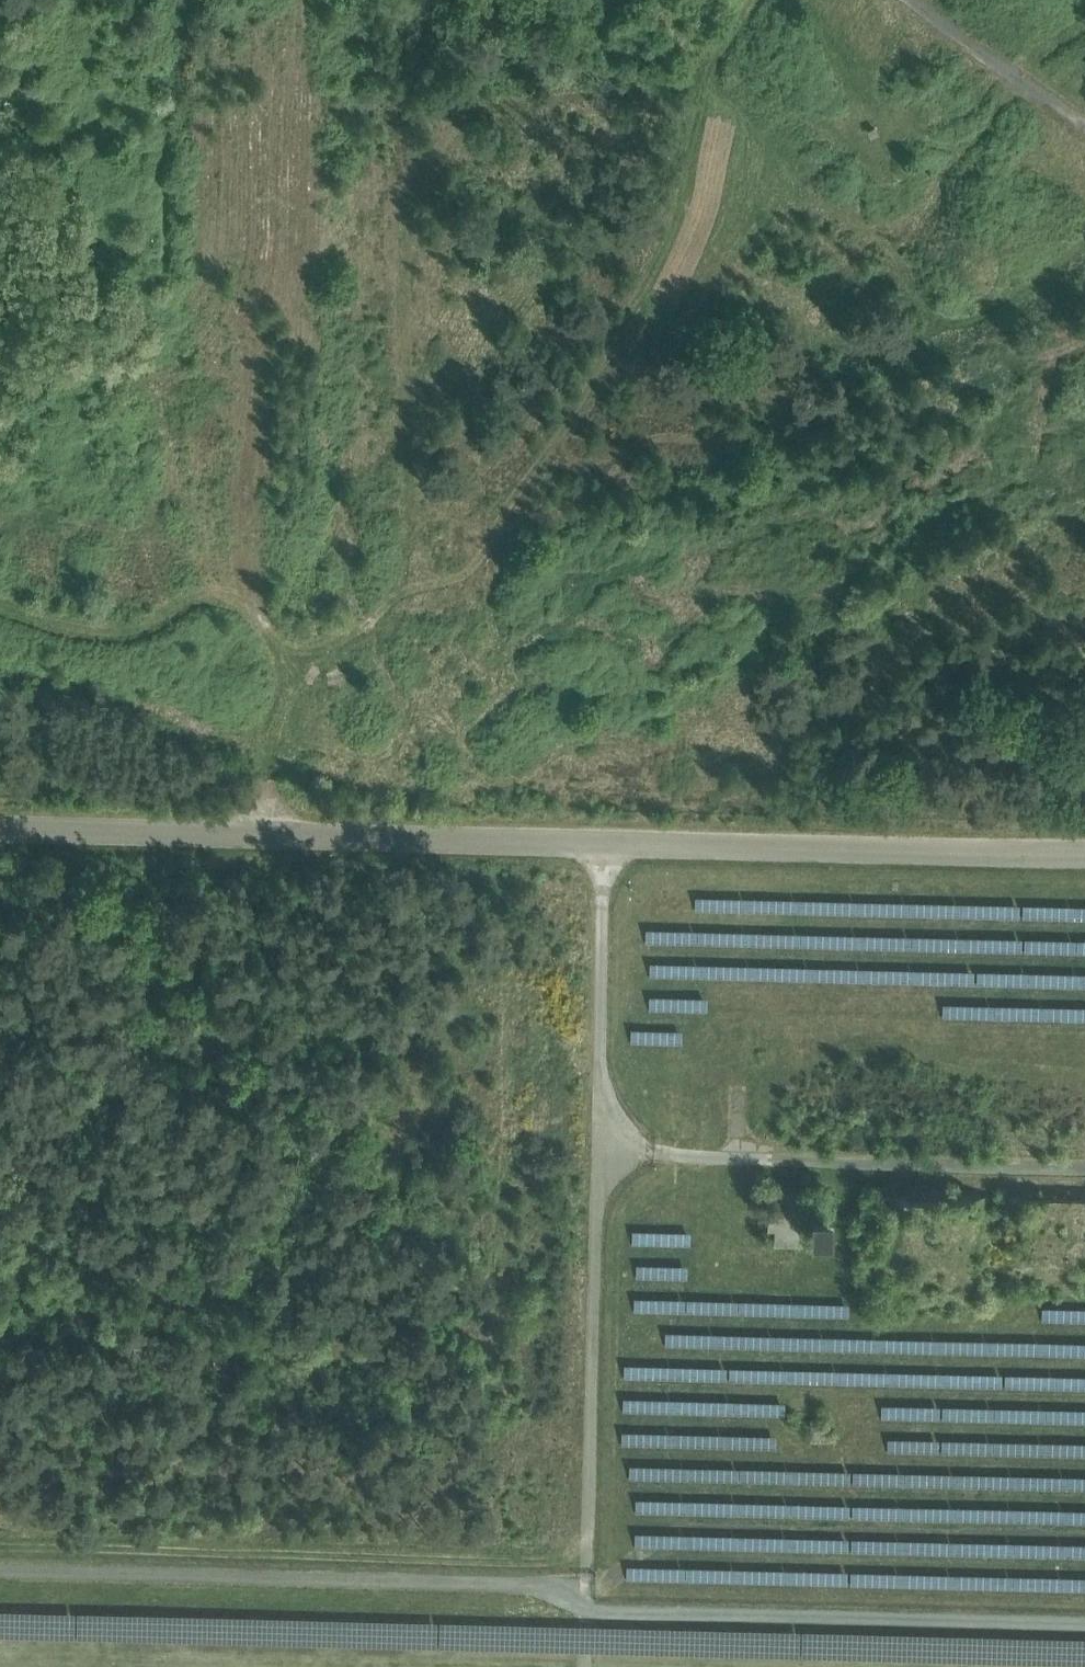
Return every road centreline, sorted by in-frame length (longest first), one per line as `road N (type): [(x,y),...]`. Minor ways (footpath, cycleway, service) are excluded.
road 1 (unclassified): [(0,825),(1084,855)]
road 2 (track): [(1084,133),(904,0)]

